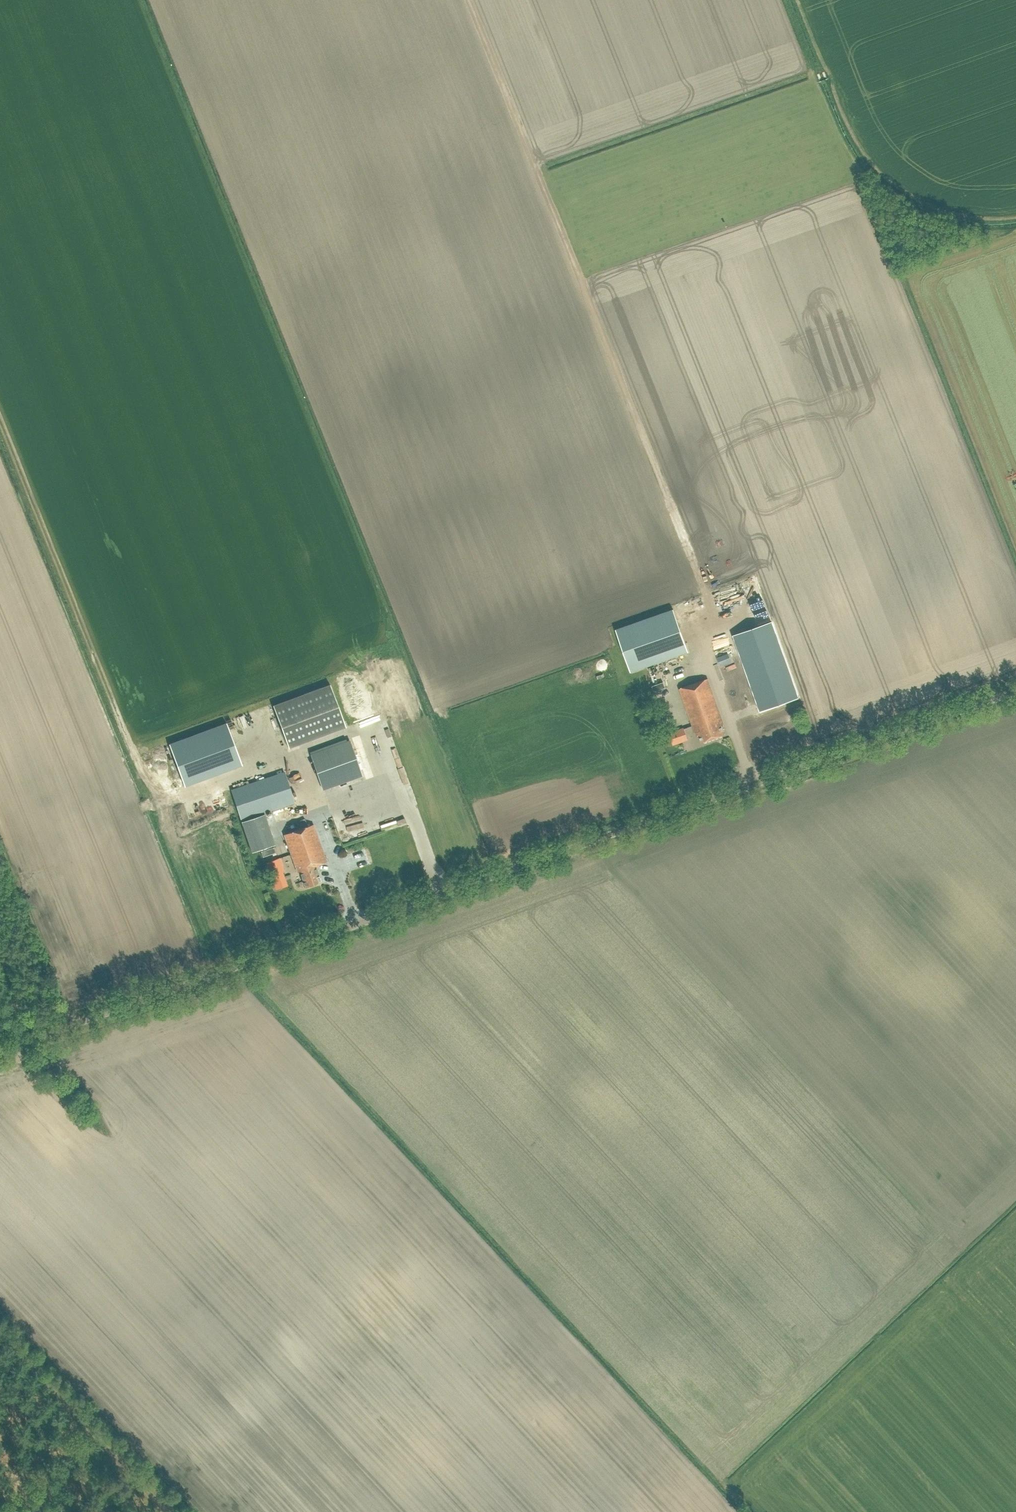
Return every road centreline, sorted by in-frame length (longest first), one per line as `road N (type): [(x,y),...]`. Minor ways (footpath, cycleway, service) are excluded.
road 1 (tertiary): [(1015,693),(0,1052)]
road 2 (track): [(668,503),(468,0)]
road 3 (track): [(172,794),(146,787),(0,425)]
road 4 (track): [(0,1333),(164,1511)]
road 5 (track): [(74,1026),(0,840)]

